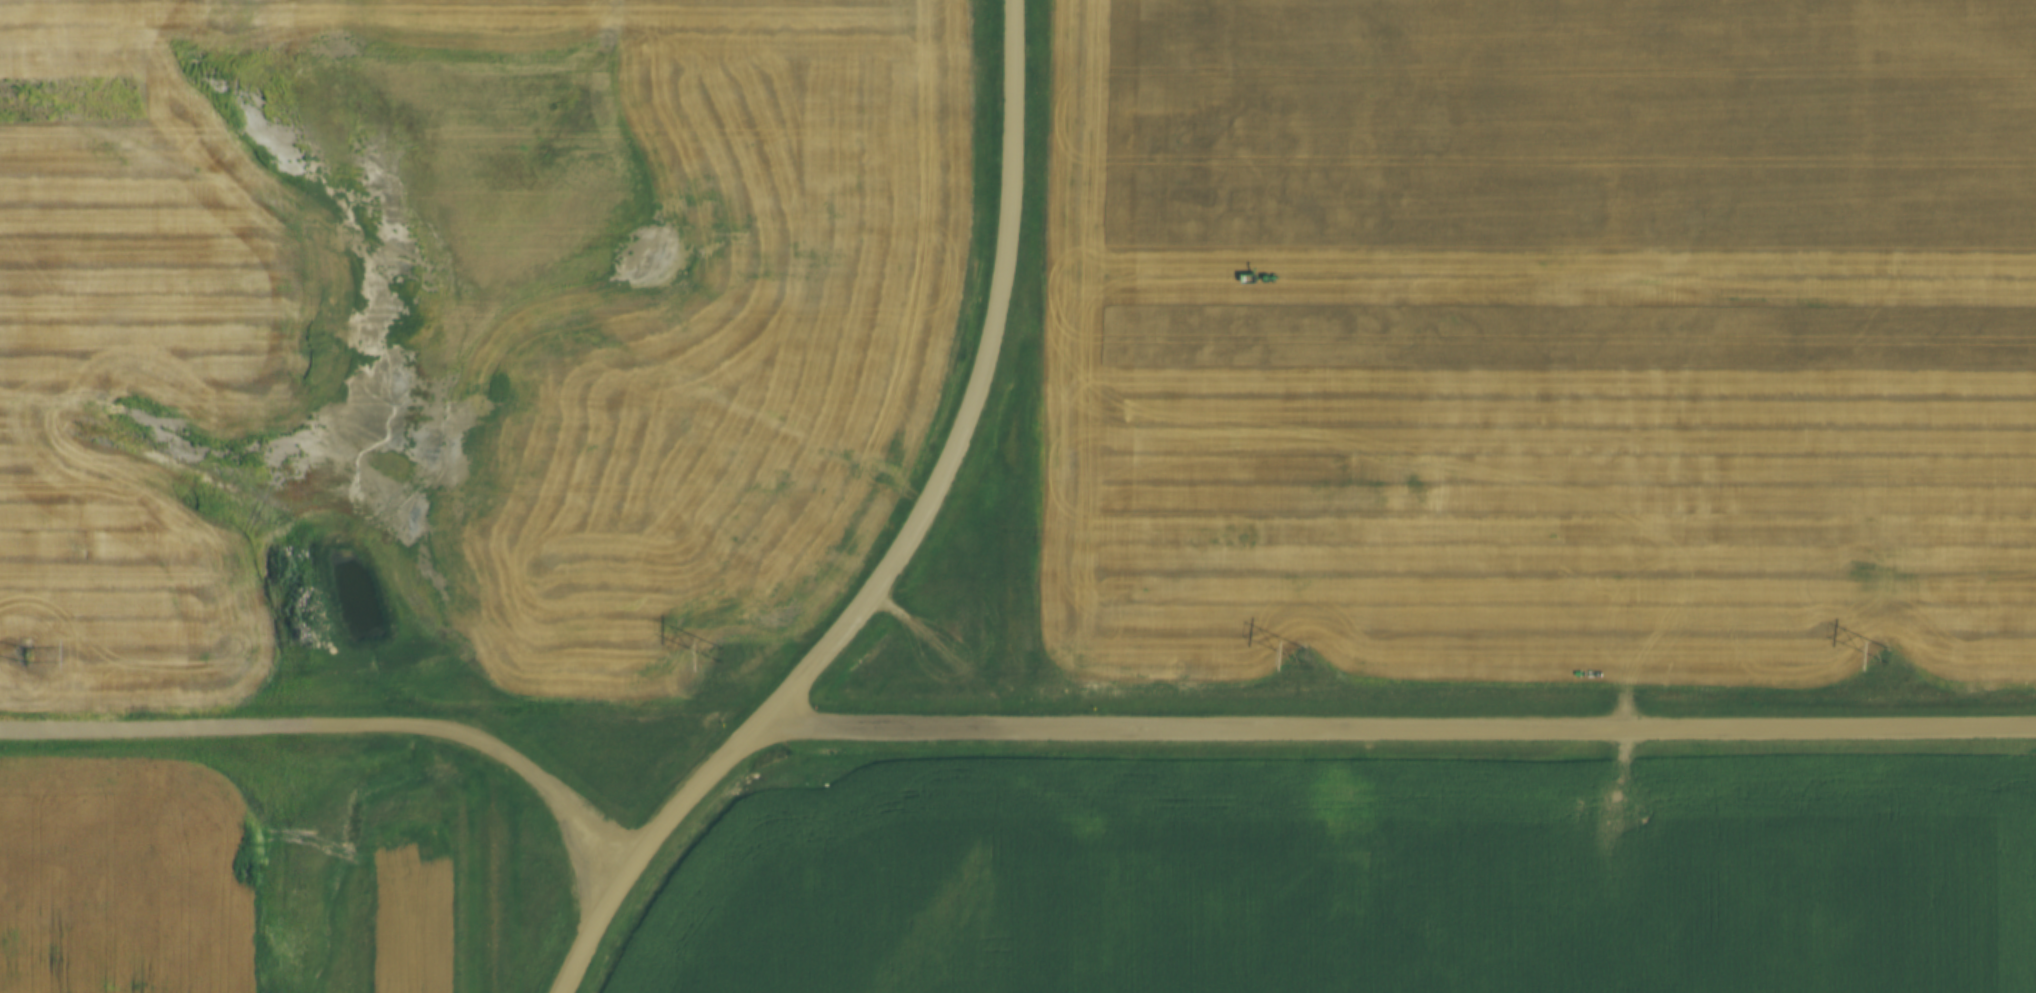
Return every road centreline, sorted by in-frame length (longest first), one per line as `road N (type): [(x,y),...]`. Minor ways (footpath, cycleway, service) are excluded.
road 1 (tertiary): [(749,730),(815,664),(921,530),(1011,371),(1046,268),(1056,205),(1061,0)]
road 2 (track): [(640,852),(475,739),(443,729),(378,722),(0,728)]
road 3 (tertiary): [(557,992),(626,870),(749,730)]

